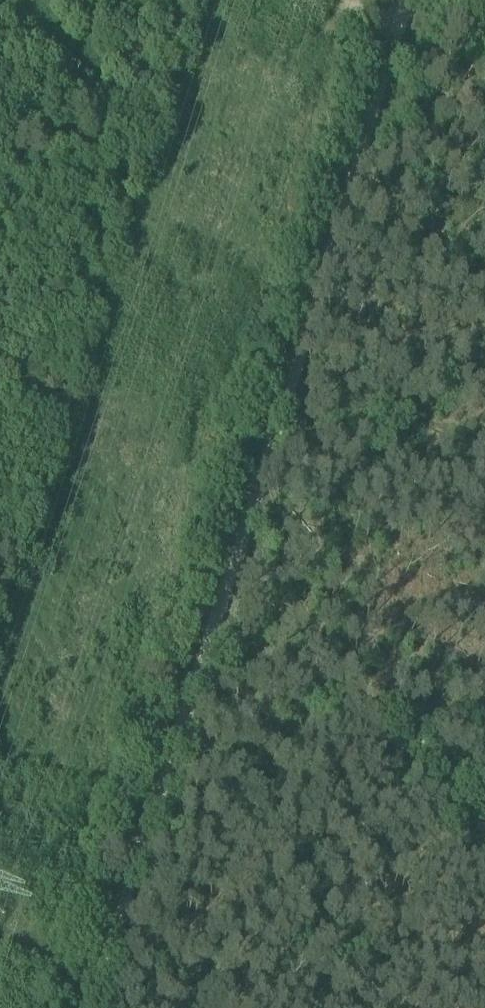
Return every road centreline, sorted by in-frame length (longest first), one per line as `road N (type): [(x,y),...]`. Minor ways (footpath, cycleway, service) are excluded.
road 1 (track): [(204,624),(400,0)]
road 2 (track): [(82,1007),(204,624)]
road 3 (track): [(484,807),(204,624)]
road 4 (track): [(484,435),(283,372)]

